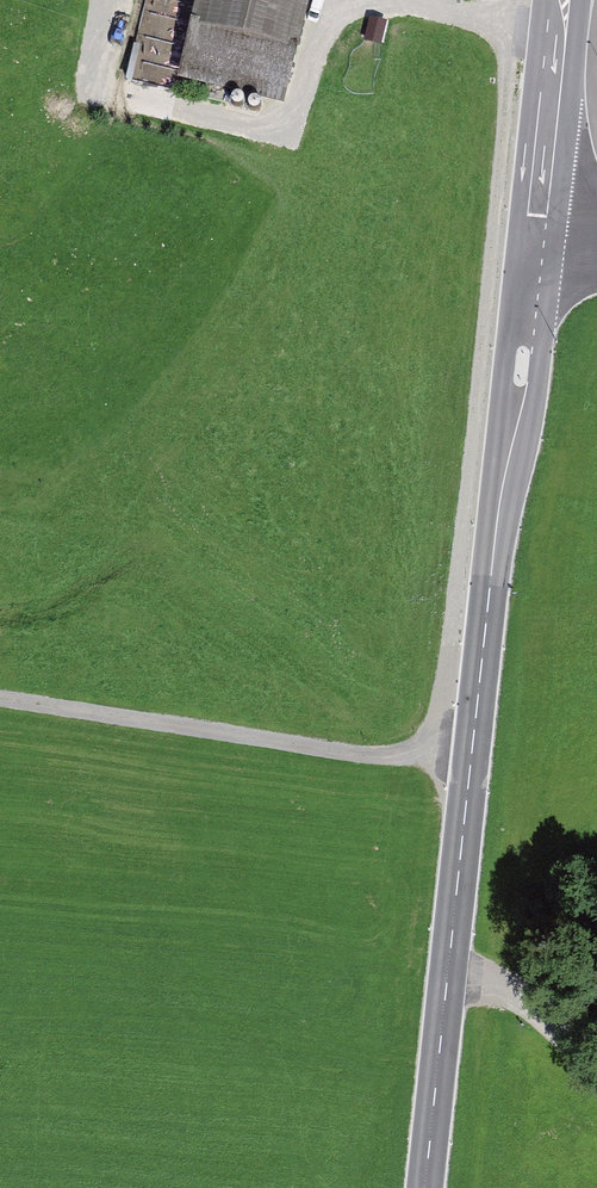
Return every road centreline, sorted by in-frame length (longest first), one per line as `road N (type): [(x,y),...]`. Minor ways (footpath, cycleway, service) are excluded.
road 1 (secondary): [(538,226),(427,1187)]
road 2 (track): [(474,763),(293,746),(0,700)]
road 3 (secondary): [(560,0),(538,226)]
road 4 (track): [(448,977),(524,1002),(596,1060)]

